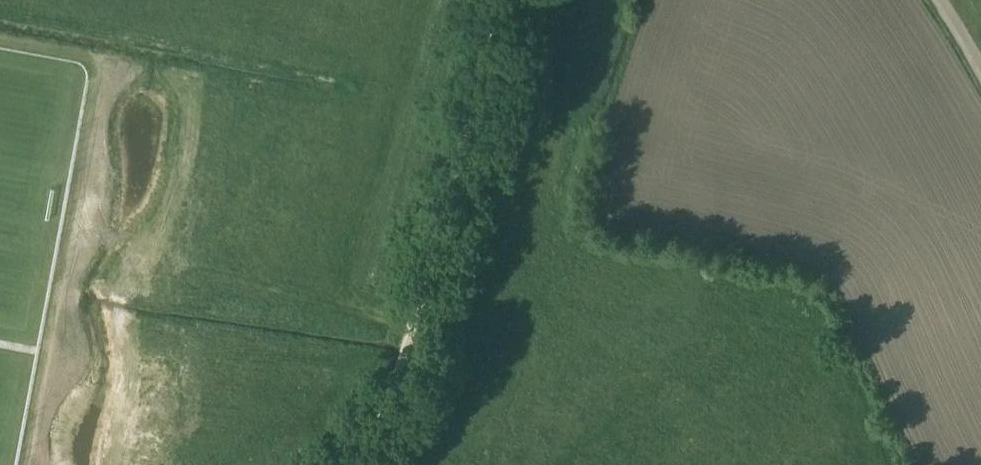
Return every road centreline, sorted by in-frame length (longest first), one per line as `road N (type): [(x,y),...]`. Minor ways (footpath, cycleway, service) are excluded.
road 1 (track): [(503,0),(394,382),(338,464)]

